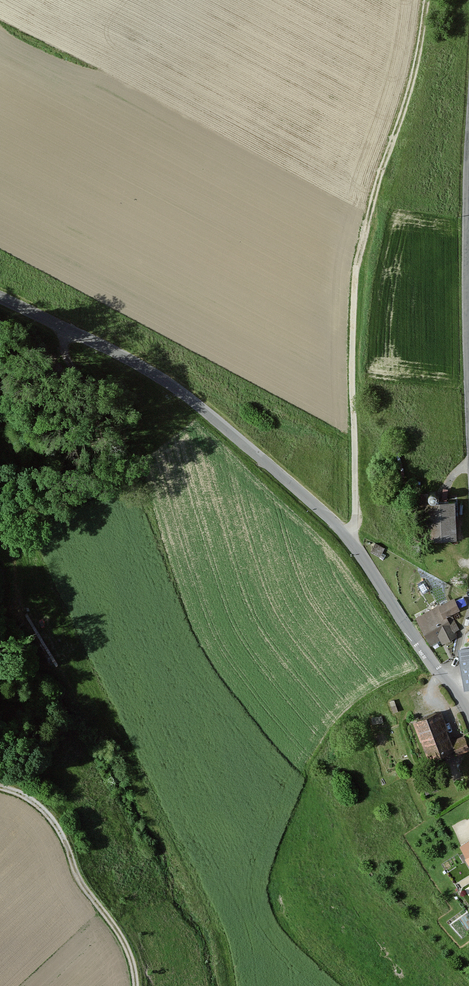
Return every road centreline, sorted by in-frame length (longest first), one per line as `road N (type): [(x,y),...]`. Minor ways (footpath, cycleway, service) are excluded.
road 1 (tertiary): [(0,291),(155,370),(354,539),(437,667)]
road 2 (track): [(427,0),(356,264),(354,539)]
road 3 (track): [(136,985),(125,944),(78,880),(50,818),(0,789)]

